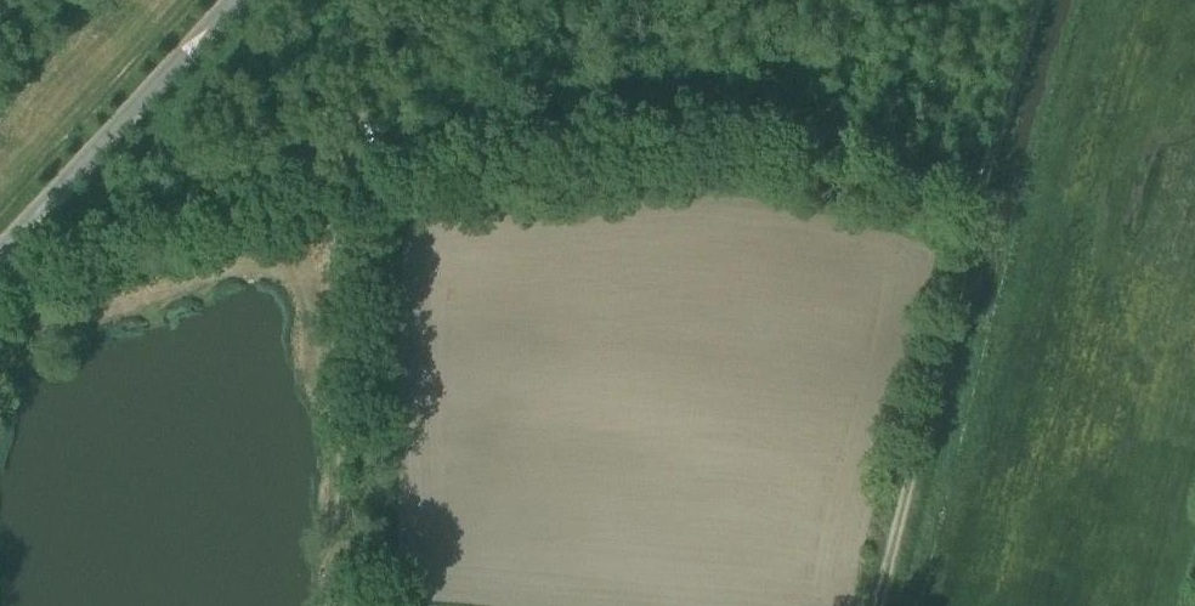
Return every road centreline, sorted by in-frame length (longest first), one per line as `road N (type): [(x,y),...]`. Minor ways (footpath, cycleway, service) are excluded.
road 1 (track): [(977,183),(790,127),(684,115),(490,137),(5,259)]
road 2 (track): [(867,605),(1030,0)]
road 3 (unclassified): [(0,264),(242,0)]

